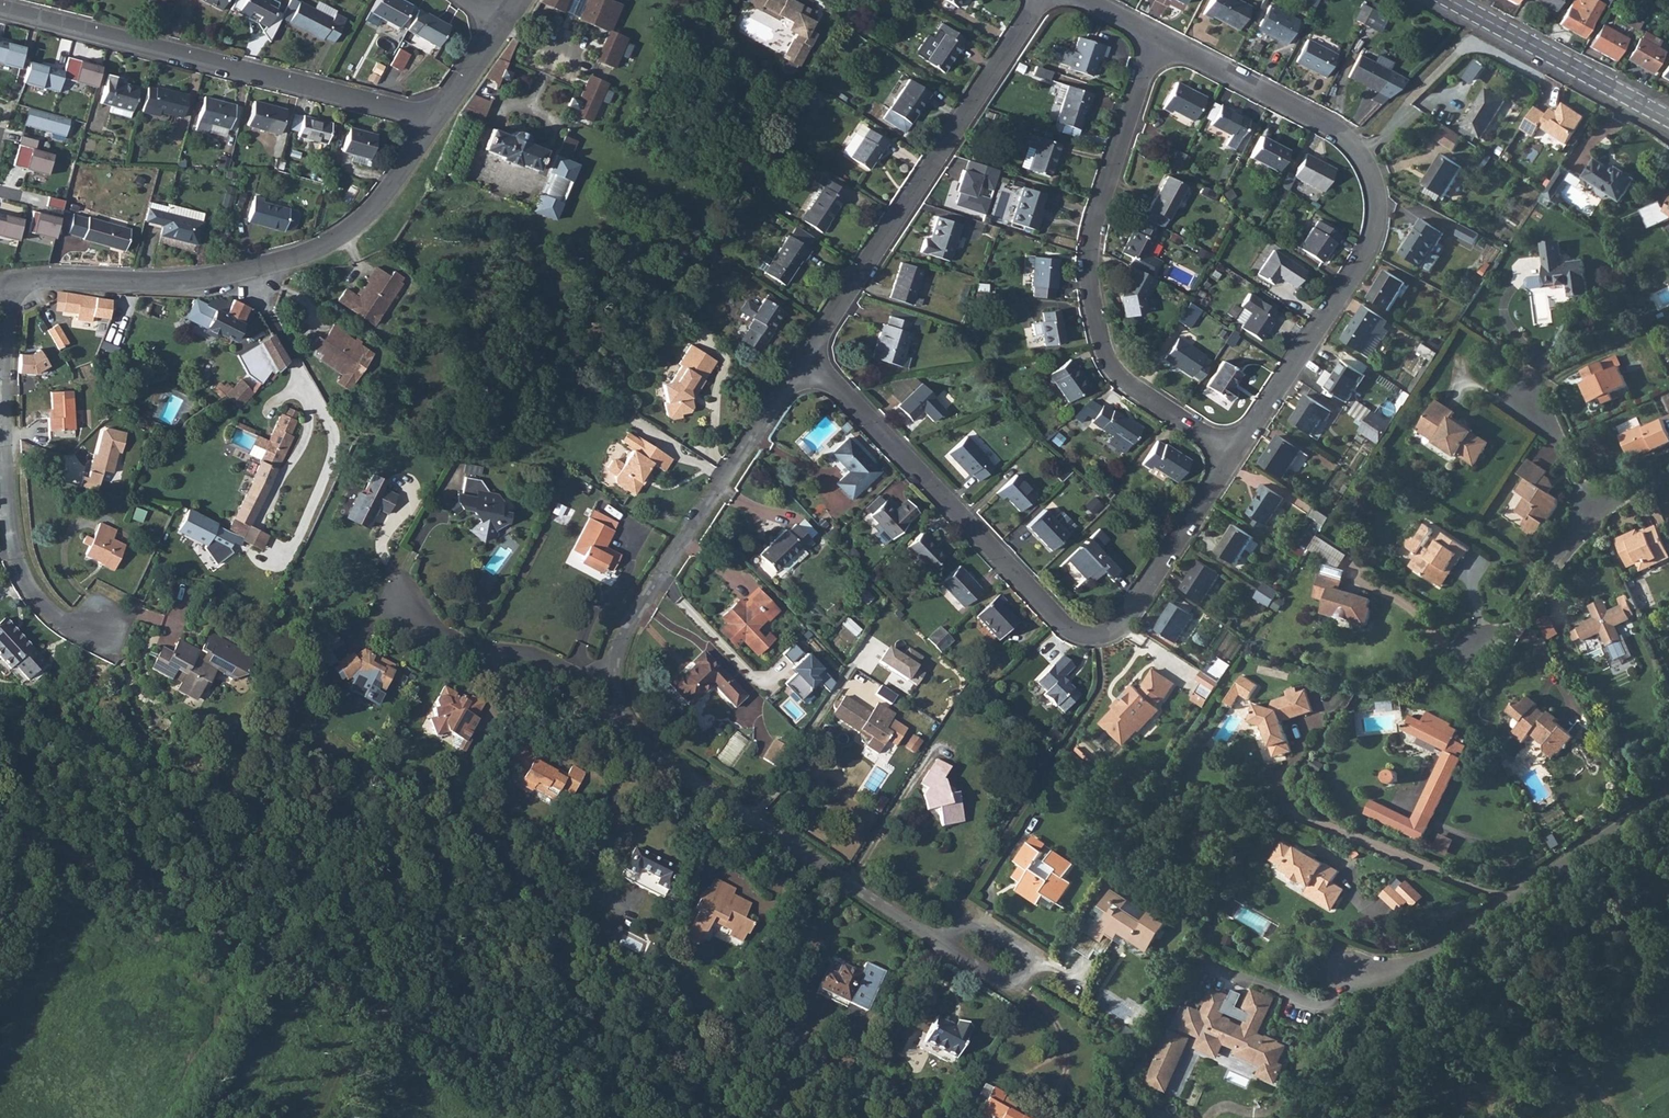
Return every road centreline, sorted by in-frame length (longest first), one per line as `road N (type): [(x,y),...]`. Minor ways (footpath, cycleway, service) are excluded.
road 1 (track): [(0,827),(603,1117)]
road 2 (residential): [(1235,455),(1124,626),(1080,638),(817,371),(811,356)]
road 3 (residential): [(1159,37),(1335,131),(1372,175),(1378,220),(1371,254),(1235,455)]
road 4 (residential): [(1235,455),(1114,369),(1089,280),(1099,205),(1159,37)]
road 5 (residential): [(11,281),(204,277),(314,249),(381,202),(434,125)]
road 6 (residential): [(0,10),(434,125)]
road 7 (residential): [(811,356),(1040,0)]
road 8 (residential): [(607,696),(643,757),(940,941)]
road 9 (residential): [(811,356),(620,632),(607,696)]
road 10 (residential): [(11,281),(13,547),(31,587),(58,618),(100,622)]
road 11 (residential): [(1668,794),(1448,944),(1376,981),(1349,976)]
road 12 (residential): [(607,696),(540,661),(447,647),(401,606),(397,591),(414,552)]
road 13 (tertiary): [(1668,119),(1450,0)]
road 14 (residential): [(940,941),(1008,986),(1023,981),(1041,954),(977,917)]
road 15 (residential): [(1594,511),(1508,629),(1472,651)]
road 16 (residential): [(1594,511),(1524,398)]
road 17 (residential): [(434,125),(504,26)]

